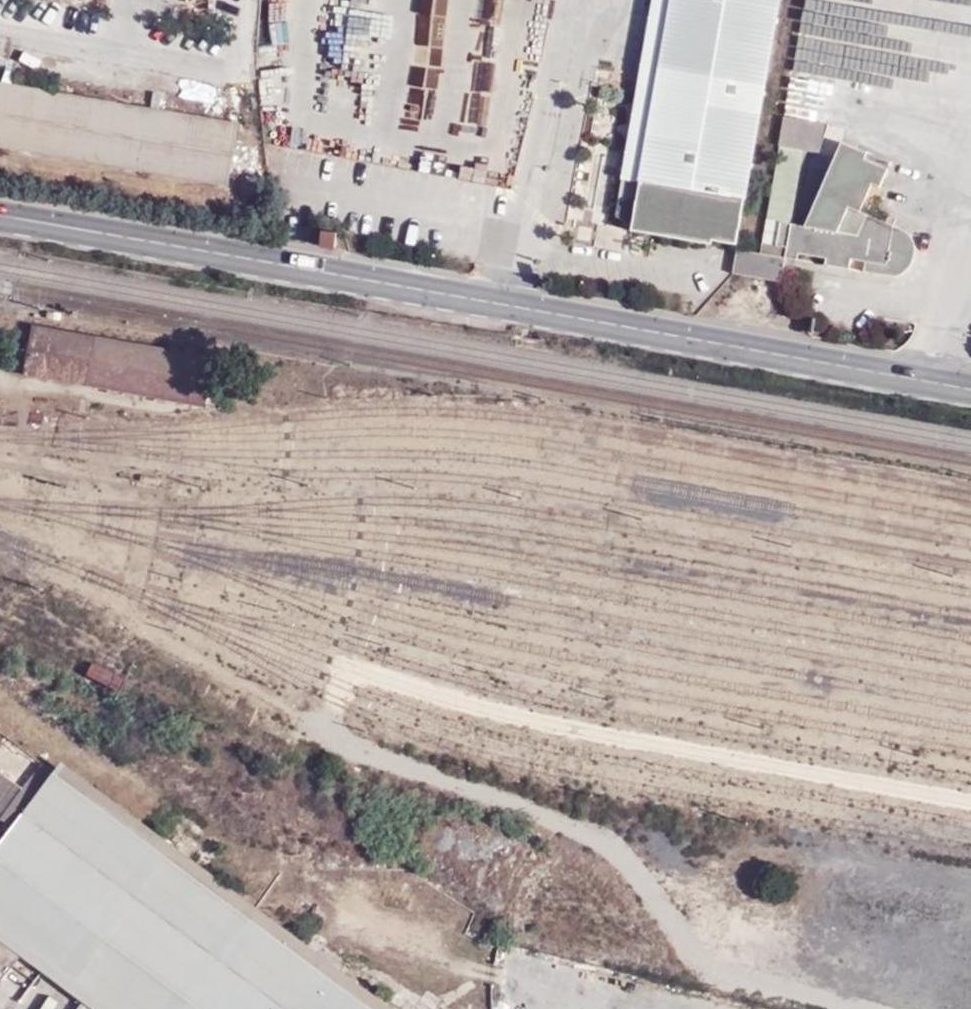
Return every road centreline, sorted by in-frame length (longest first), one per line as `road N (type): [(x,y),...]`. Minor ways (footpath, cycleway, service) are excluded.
road 1 (tertiary): [(970,389),(0,216)]

